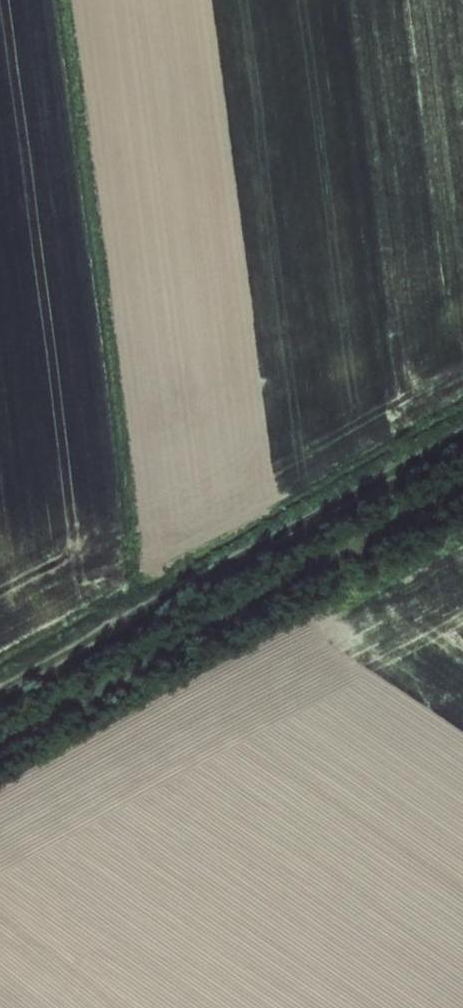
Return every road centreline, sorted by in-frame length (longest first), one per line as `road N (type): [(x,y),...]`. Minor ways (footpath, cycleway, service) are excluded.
road 1 (track): [(0,688),(462,427)]

